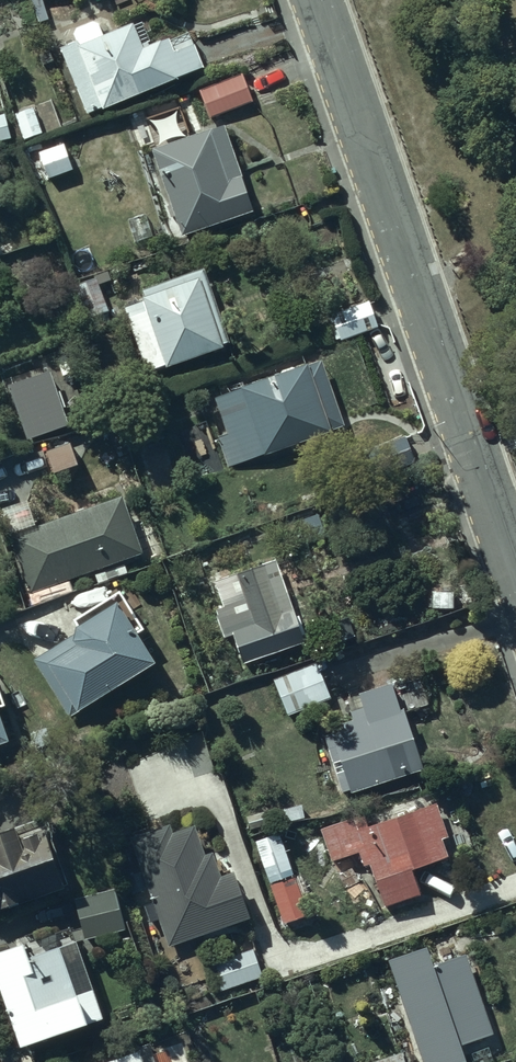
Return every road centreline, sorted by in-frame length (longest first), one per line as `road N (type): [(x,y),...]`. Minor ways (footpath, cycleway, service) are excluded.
road 1 (unclassified): [(515,583),(319,0)]

